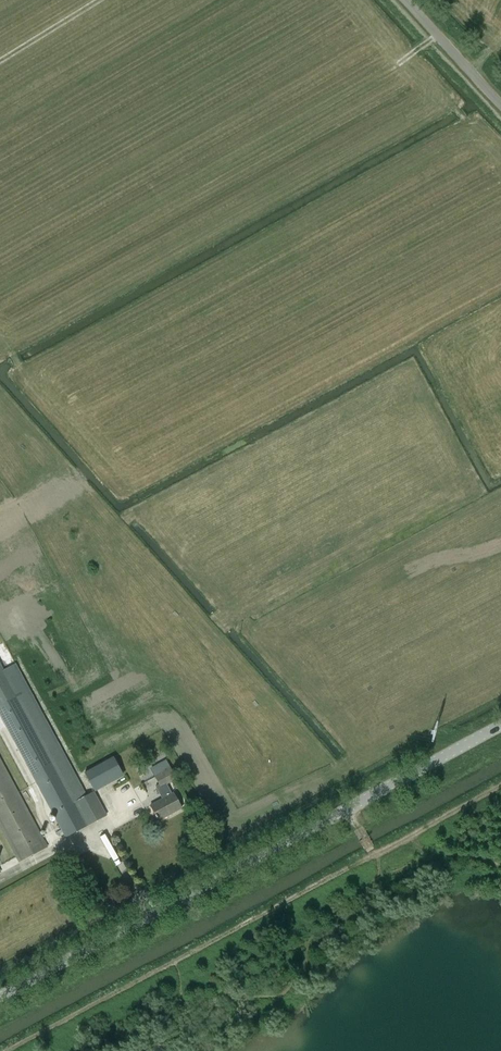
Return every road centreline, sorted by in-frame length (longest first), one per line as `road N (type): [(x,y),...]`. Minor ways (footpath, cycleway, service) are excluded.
road 1 (tertiary): [(0,990),(500,723)]
road 2 (track): [(500,785),(7,1050)]
road 3 (unclassified): [(500,105),(404,0)]

